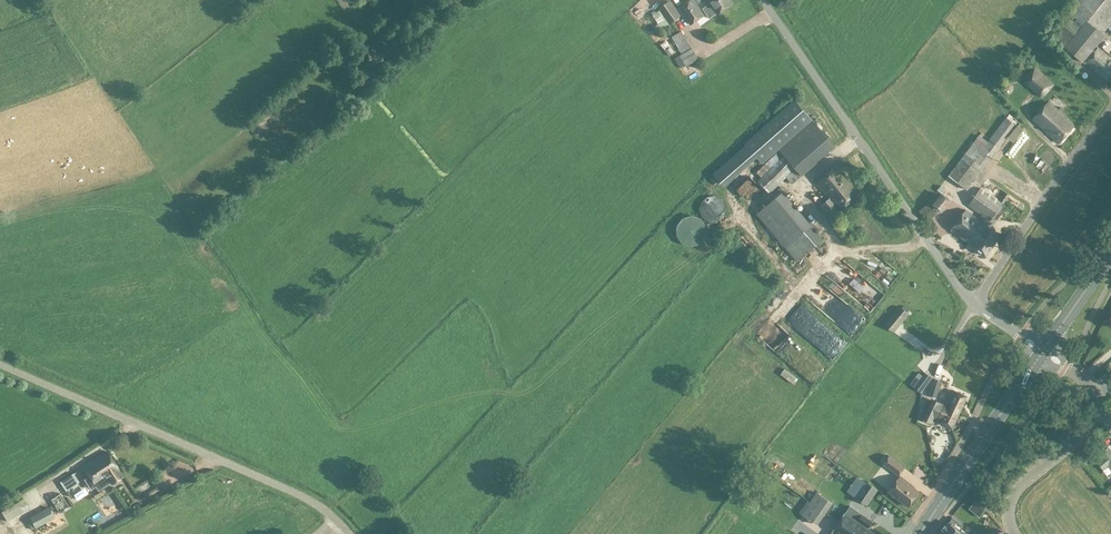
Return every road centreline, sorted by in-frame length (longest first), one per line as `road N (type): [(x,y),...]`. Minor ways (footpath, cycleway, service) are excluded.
road 1 (unclassified): [(349,533),(300,495),(0,362)]
road 2 (unclassified): [(974,303),(763,0)]
road 3 (unclassified): [(1015,533),(1010,511),(1017,490),(1092,418),(1086,384),(1044,351)]
road 4 (unclassified): [(974,303),(1110,111)]
road 5 (primary): [(919,533),(1044,351)]

